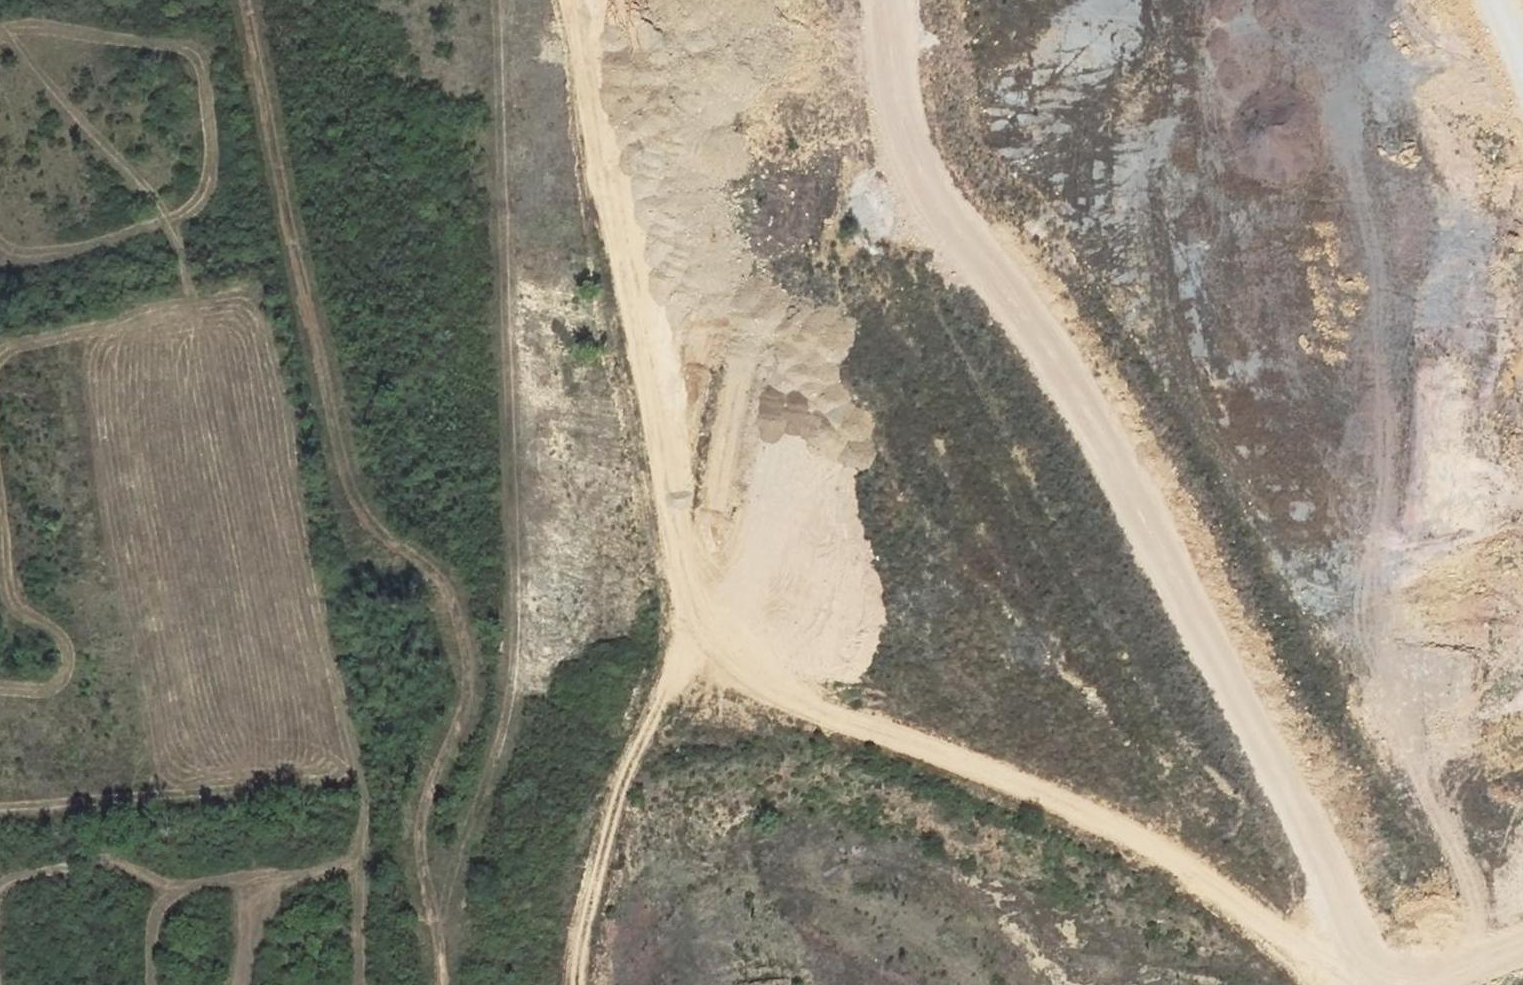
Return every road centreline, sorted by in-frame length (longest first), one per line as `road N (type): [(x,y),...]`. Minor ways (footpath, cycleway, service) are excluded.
road 1 (track): [(246,0),(442,984)]

